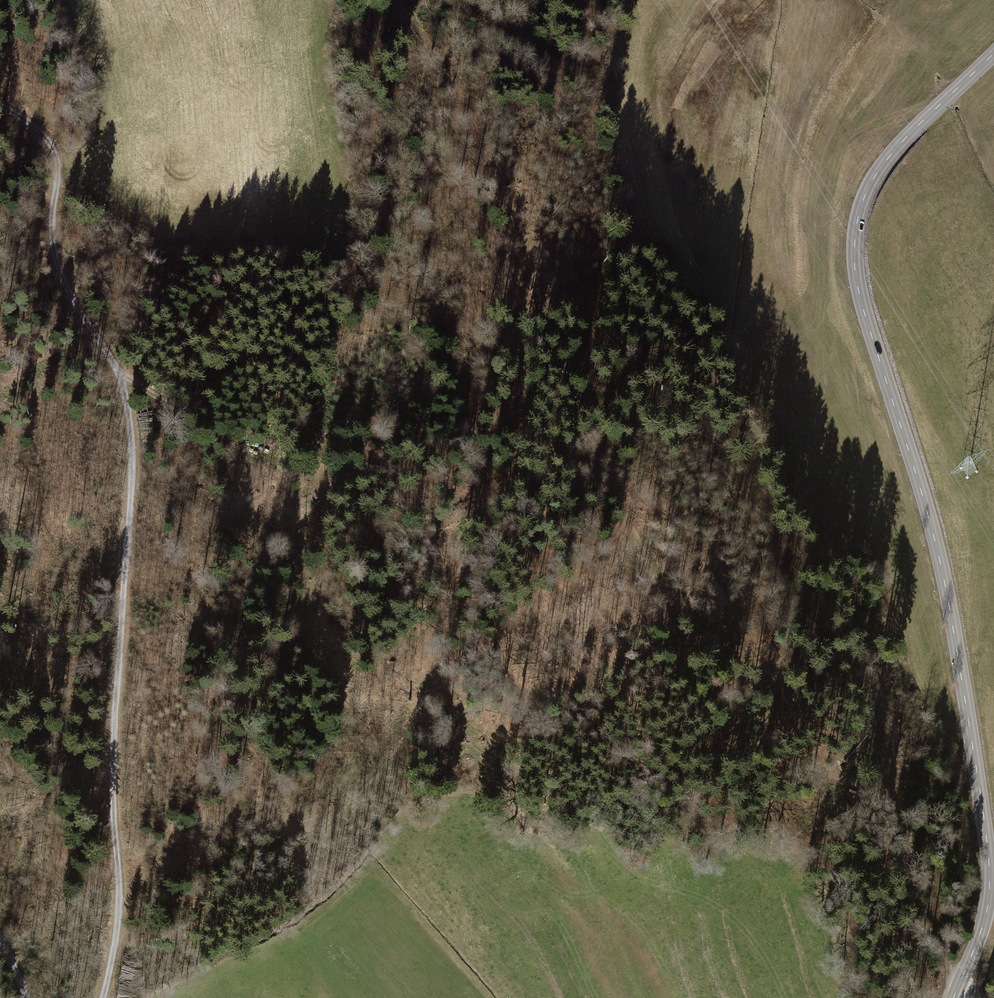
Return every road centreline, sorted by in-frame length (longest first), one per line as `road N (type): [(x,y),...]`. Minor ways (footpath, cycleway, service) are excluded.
road 1 (track): [(399,0),(459,92),(518,216),(543,312),(656,587),(690,703),(710,731),(762,762),(822,773),(870,815),(904,816),(924,904),(961,981)]
road 2 (tertiary): [(993,54),(888,157),(868,187),(854,244),(862,308),(938,552),(989,857),(986,915),(954,997)]
road 3 (track): [(0,105),(52,148),(58,267),(119,372),(131,436),(113,738),(119,892),(102,997)]
road 4 (track): [(0,615),(39,709),(115,842)]
road 5 (track): [(119,372),(278,480)]

